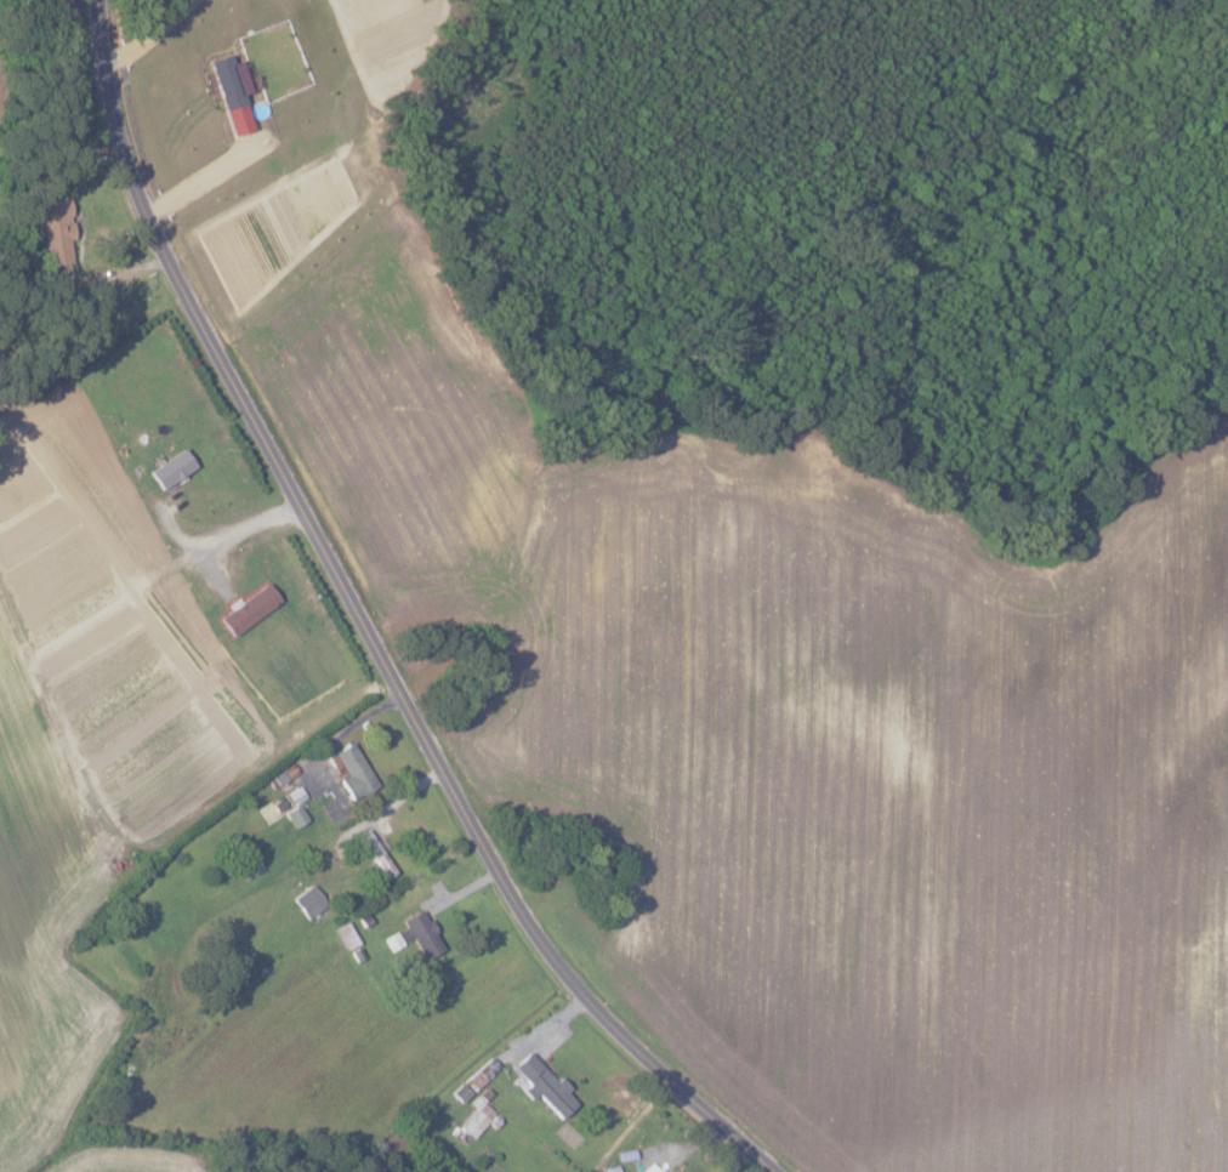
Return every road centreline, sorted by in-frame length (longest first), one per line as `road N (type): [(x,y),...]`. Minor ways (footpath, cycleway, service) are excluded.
road 1 (tertiary): [(103,0),(132,159),(183,279),(518,895),(595,999),(790,1171)]

